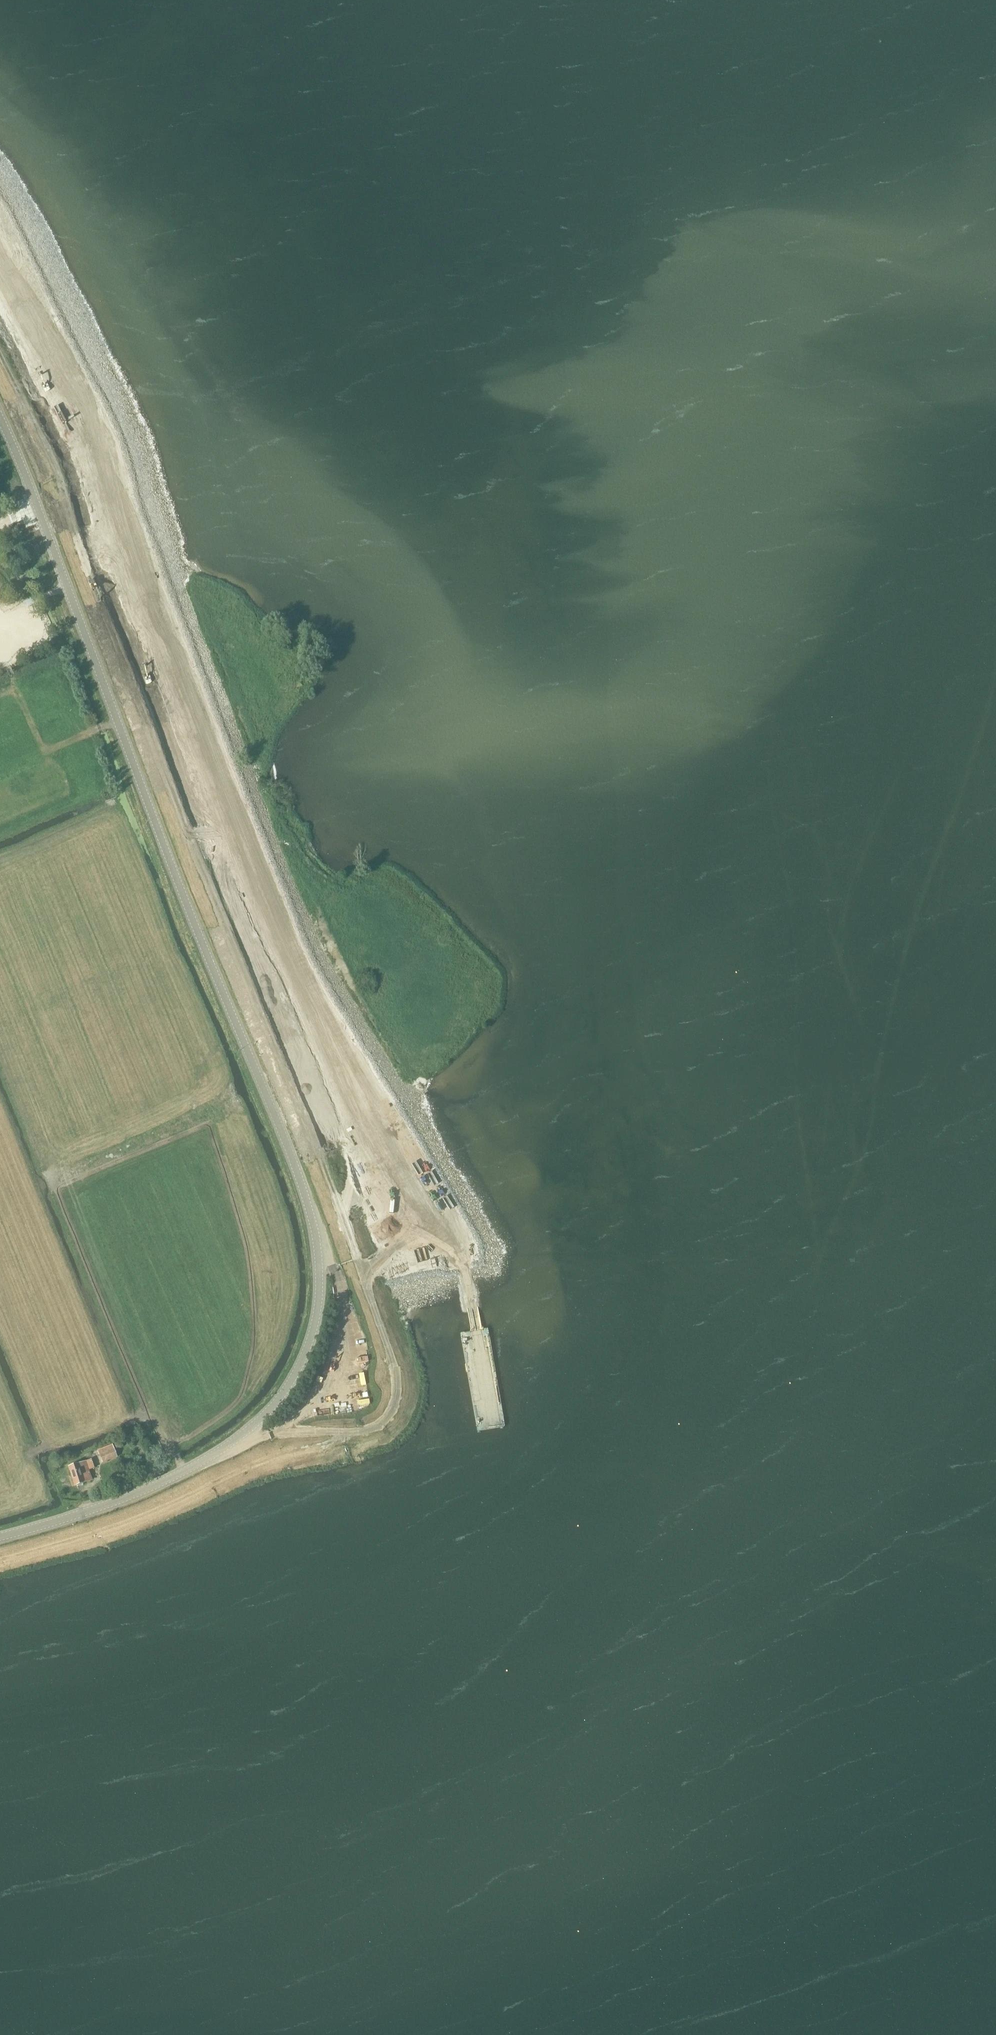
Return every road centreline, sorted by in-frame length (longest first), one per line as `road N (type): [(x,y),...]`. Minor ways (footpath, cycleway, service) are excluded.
road 1 (tertiary): [(0,418),(309,1205)]
road 2 (tertiary): [(0,1538),(152,1488),(257,1423),(294,1377),(318,1316),(309,1205)]
road 3 (track): [(228,1446),(313,1413),(347,1375),(354,1332),(309,1205)]

